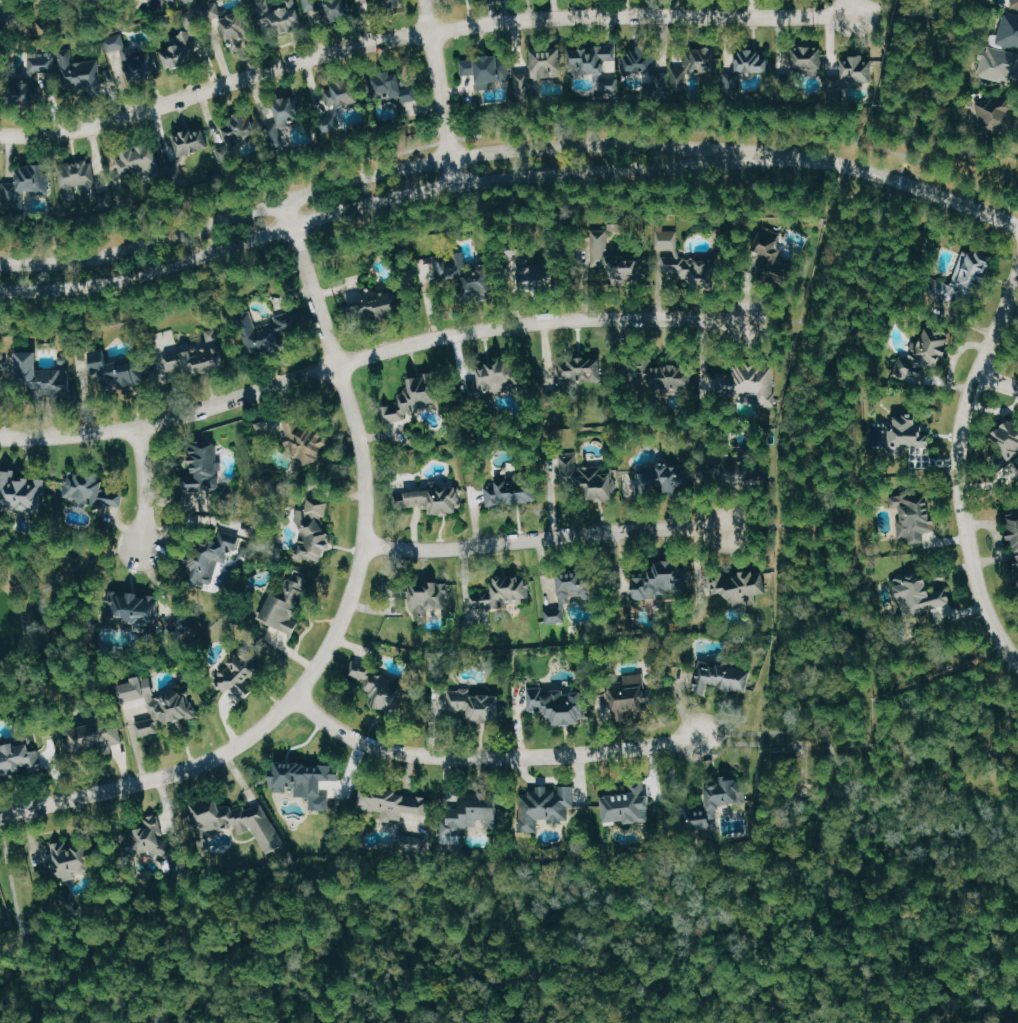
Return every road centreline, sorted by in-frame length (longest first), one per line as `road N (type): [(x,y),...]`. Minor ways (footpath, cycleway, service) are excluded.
road 1 (residential): [(0,135),(75,131),(307,58),(486,23),(855,13)]
road 2 (residential): [(286,202),(359,436),(367,487),(366,544),(344,619),(296,697),(249,739),(207,761),(0,818)]
road 3 (tertiary): [(766,155),(648,142),(506,146),(452,154),(147,248),(72,263),(0,264)]
road 4 (tertiary): [(0,288),(99,282),(162,268),(457,182),(766,155)]
road 5 (residential): [(0,437),(143,425),(484,328),(561,318),(745,318)]
road 6 (residential): [(296,697),(339,730),(392,754),(588,754),(695,738)]
road 7 (residential): [(1017,269),(965,407),(960,444),(979,587),(1017,661)]
road 8 (residential): [(366,544),(729,526)]
road 9 (tertiary): [(1017,226),(867,170),(766,155)]
road 10 (residential): [(457,182),(425,0)]
road 11 (residential): [(143,425),(147,512),(137,546)]

